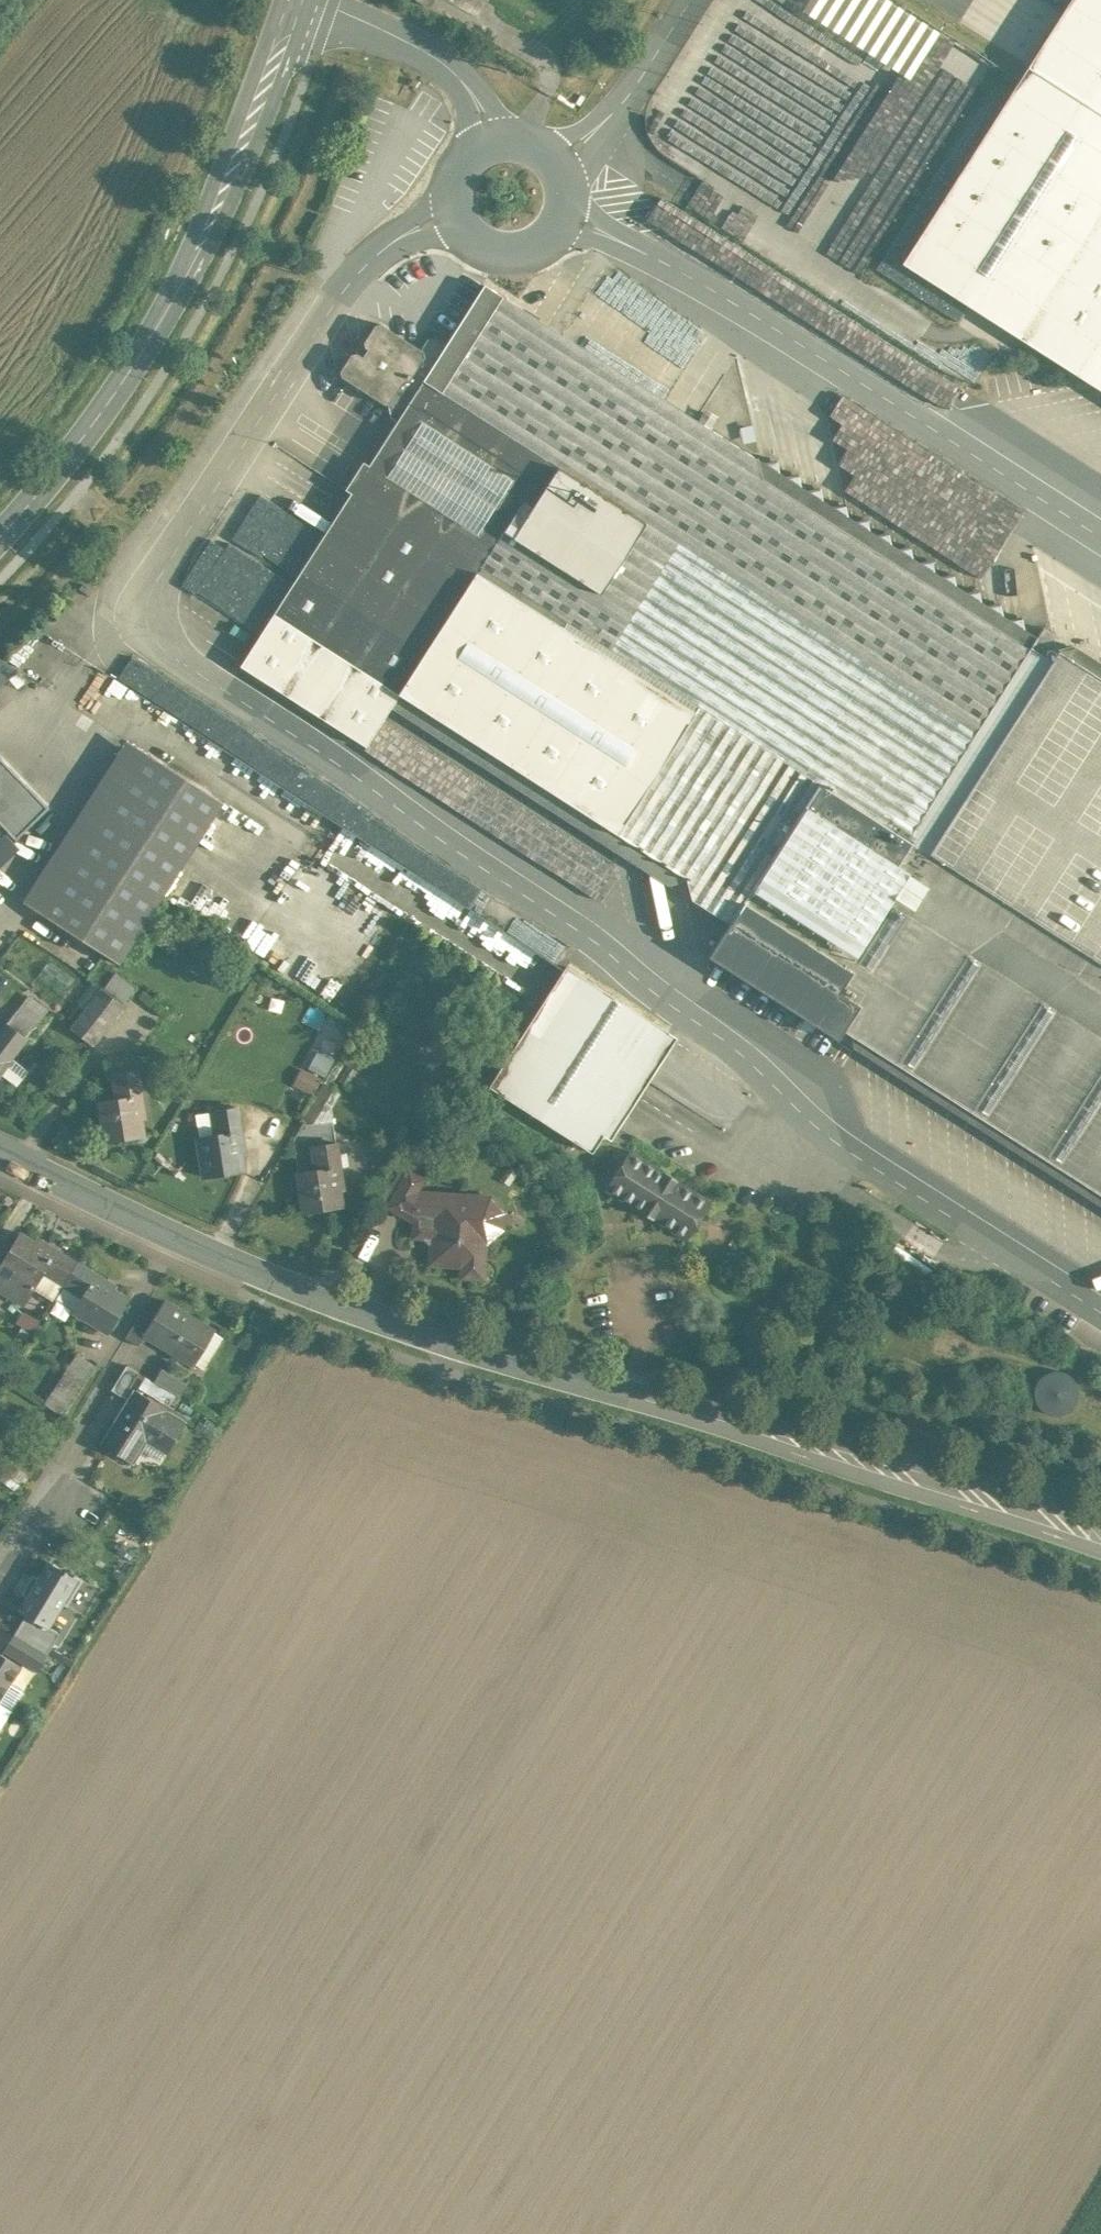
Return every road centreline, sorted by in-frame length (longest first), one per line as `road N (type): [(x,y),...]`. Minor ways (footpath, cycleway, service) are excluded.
road 1 (tertiary): [(1100,1536),(371,1315),(173,1235),(0,1151)]
road 2 (secondary): [(299,0),(219,209),(167,316),(97,420),(0,536)]

